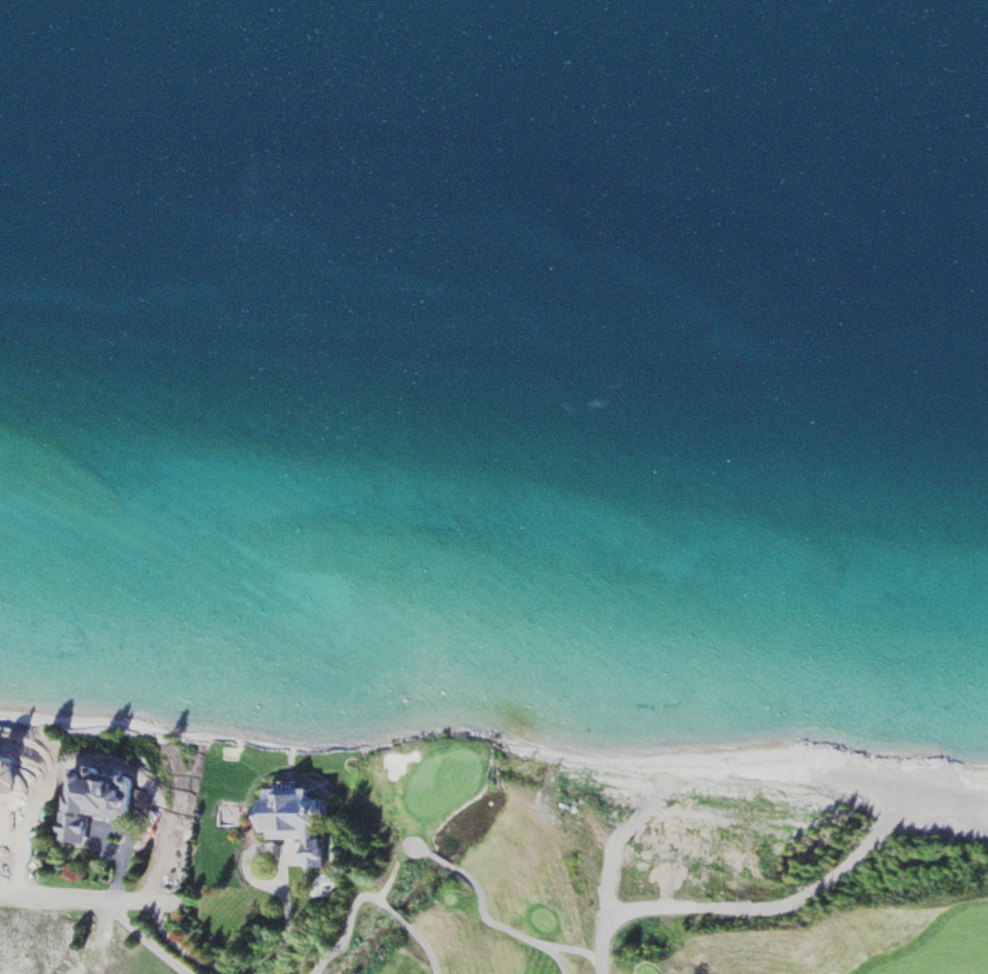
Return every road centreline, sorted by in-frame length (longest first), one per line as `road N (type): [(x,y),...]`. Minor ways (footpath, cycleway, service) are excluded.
road 1 (residential): [(606,973),(608,946),(623,922),(648,910),(783,906),(833,876),(892,820)]
road 2 (residential): [(0,893),(179,904)]

